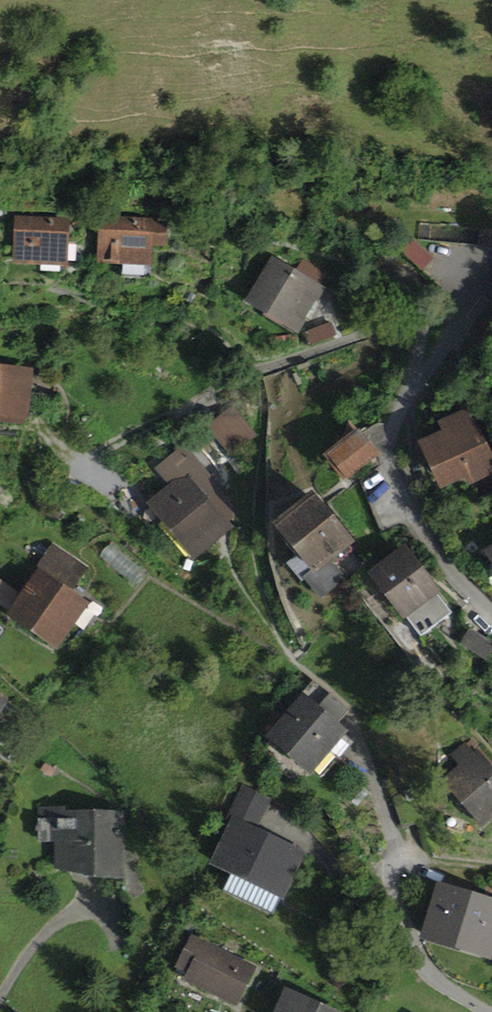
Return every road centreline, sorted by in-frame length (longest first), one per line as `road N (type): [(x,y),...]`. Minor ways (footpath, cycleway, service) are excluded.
road 1 (residential): [(491,609),(425,538),(396,475),(394,445),(413,378)]

